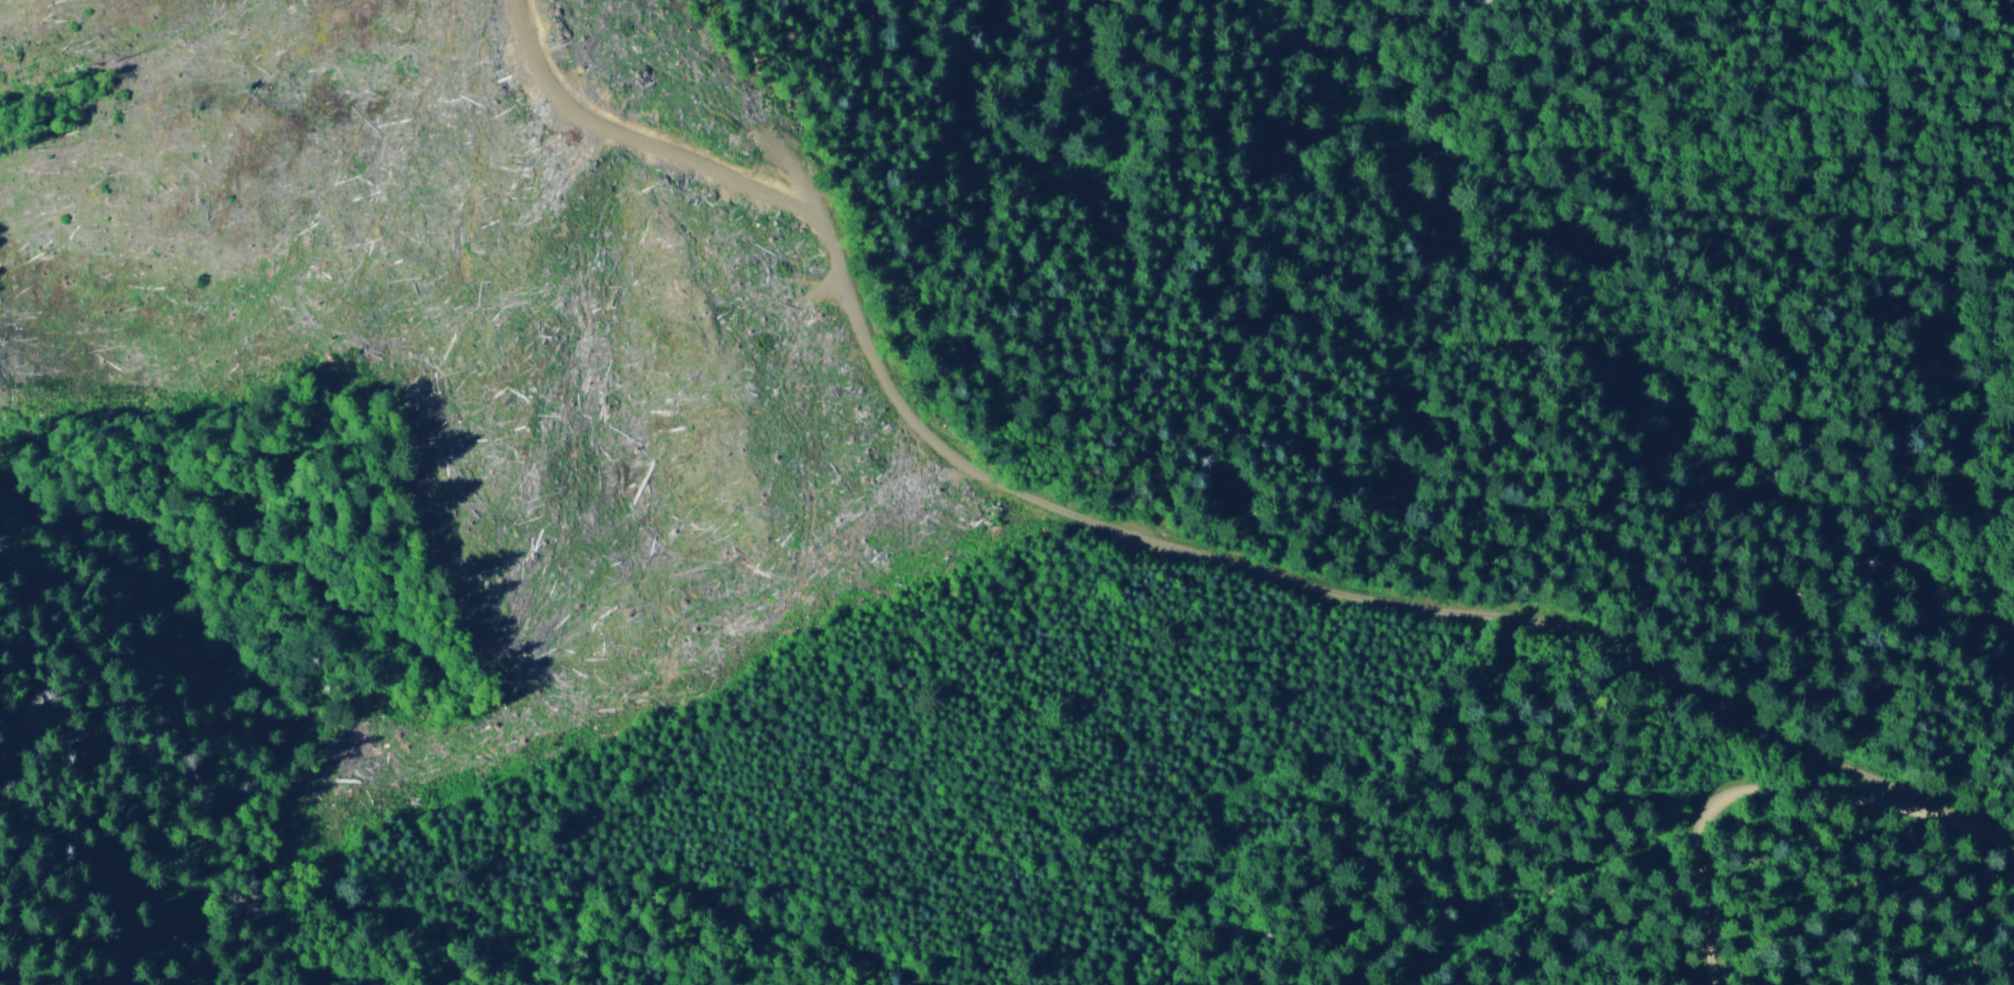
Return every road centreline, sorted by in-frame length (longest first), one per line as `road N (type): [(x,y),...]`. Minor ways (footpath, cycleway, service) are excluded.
road 1 (track): [(2013,847),(1874,803),(1753,790),(1701,808),(1699,871),(1718,984)]

